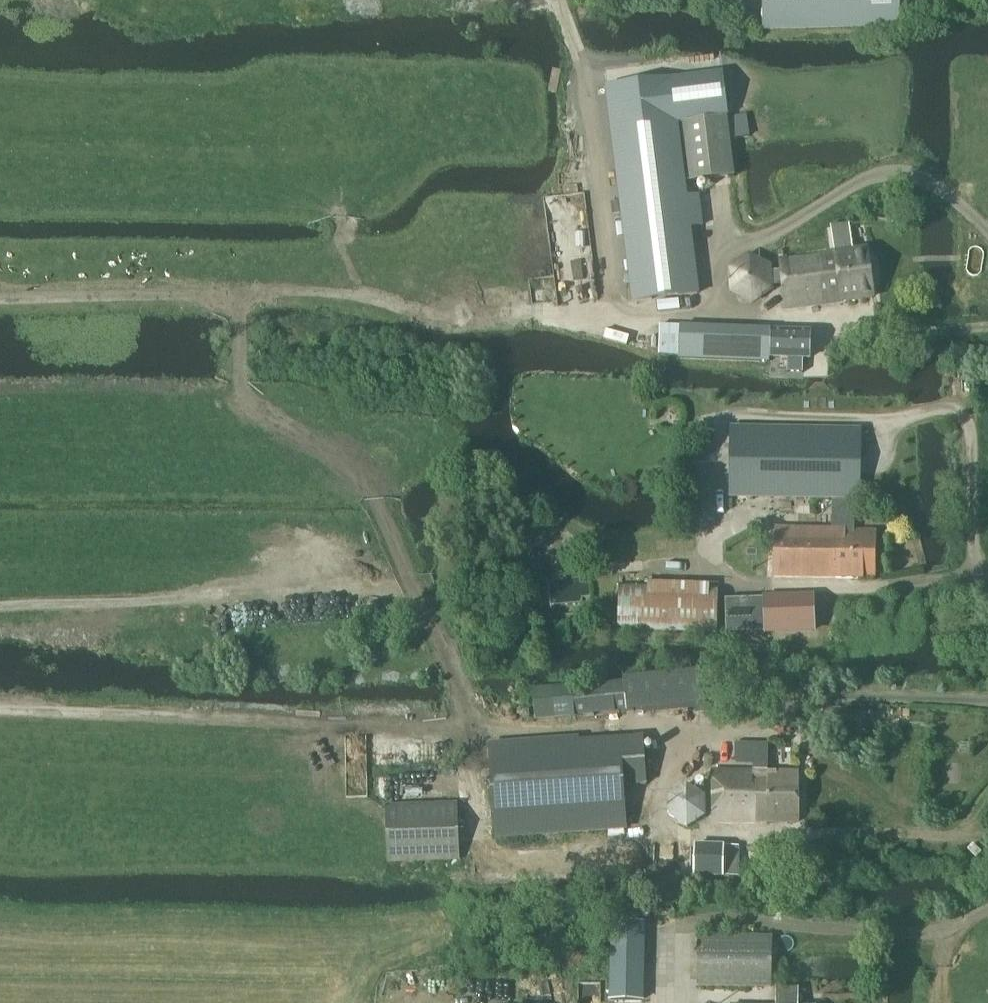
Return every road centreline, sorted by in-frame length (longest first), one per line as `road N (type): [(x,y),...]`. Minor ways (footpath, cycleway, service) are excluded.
road 1 (track): [(987,329),(441,318),(373,298),(317,293),(0,299)]
road 2 (track): [(645,836),(600,860),(487,863),(469,731),(421,721),(0,711)]
road 3 (track): [(469,731),(463,689),(415,601),(379,584),(0,609)]

